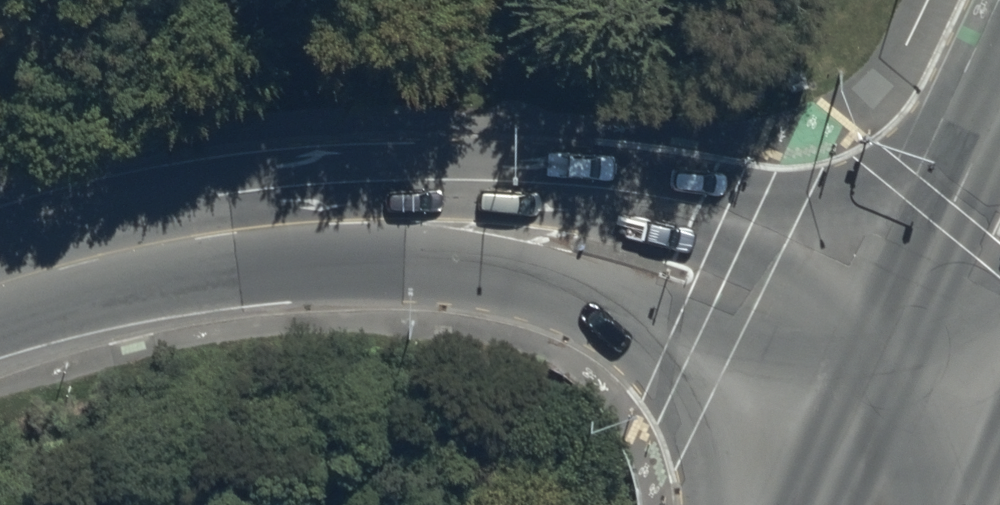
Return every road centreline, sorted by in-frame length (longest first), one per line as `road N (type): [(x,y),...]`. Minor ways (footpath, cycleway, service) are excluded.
road 1 (tertiary): [(367,222),(480,181),(594,189),(818,230),(931,205)]
road 2 (tertiary): [(832,407),(601,308),(367,222)]
road 3 (tertiary): [(367,222),(209,232),(0,289)]
road 4 (secondary): [(832,407),(931,205)]
road 5 (tertiary): [(995,484),(832,407)]
road 6 (secondary): [(931,205),(999,78)]

